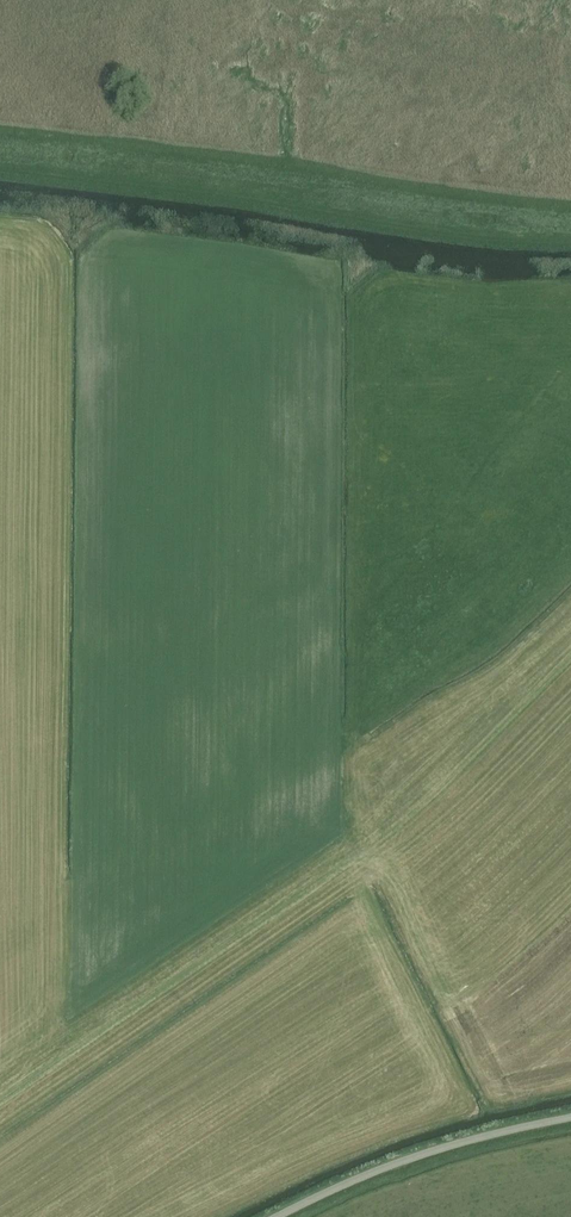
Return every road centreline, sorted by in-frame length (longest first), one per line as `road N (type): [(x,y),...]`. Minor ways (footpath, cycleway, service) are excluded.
road 1 (unclassified): [(309,1216),(492,1135),(570,1119)]

